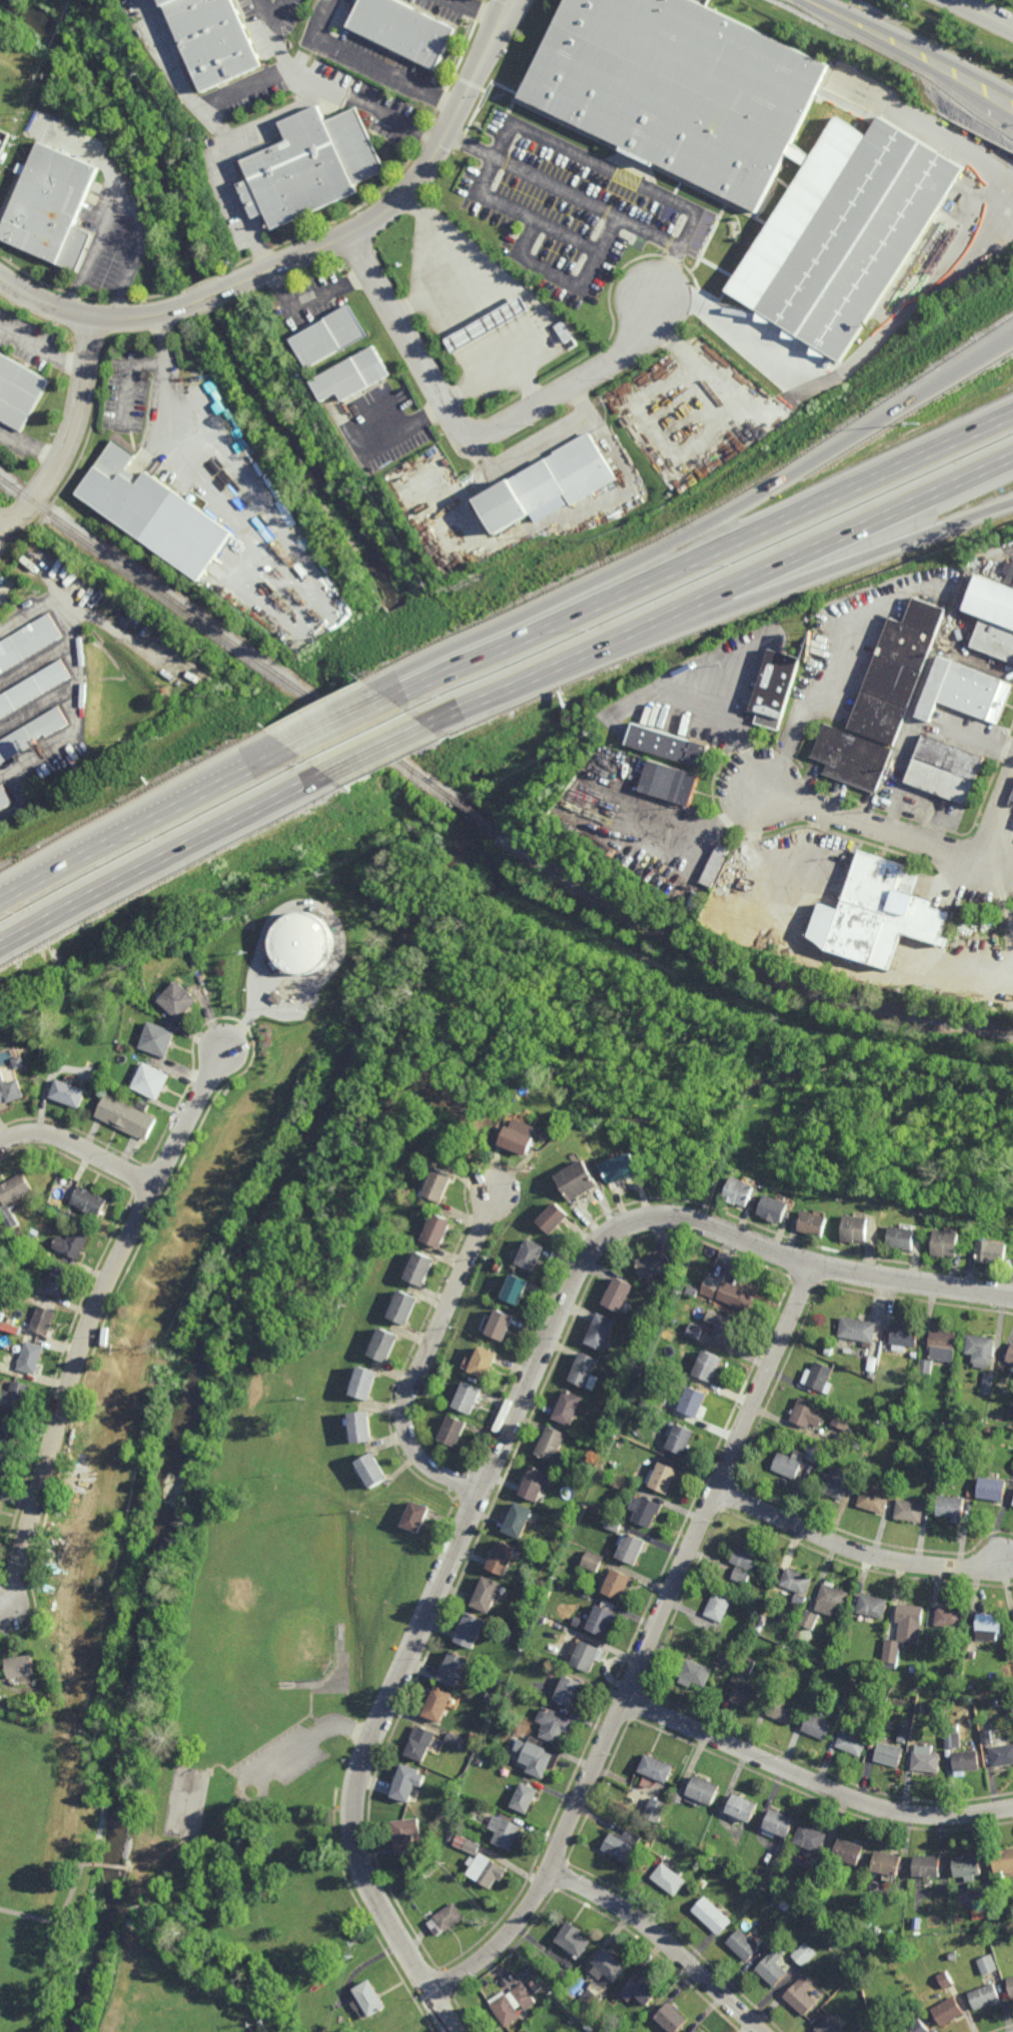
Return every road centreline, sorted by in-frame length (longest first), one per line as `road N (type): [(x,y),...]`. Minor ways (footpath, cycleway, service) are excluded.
road 1 (residential): [(453,2031),(357,1858),(359,1781),(587,1261),(635,1224),(688,1221)]
road 2 (residential): [(432,1992),(504,1940),(552,1869),(816,1264)]
road 3 (motorway): [(1012,337),(683,543),(406,675),(396,701)]
road 4 (motorway): [(1012,412),(396,701)]
road 5 (motorway): [(433,727),(1012,457)]
road 6 (residential): [(0,1602),(18,1587),(86,1339),(228,1049)]
road 7 (residential): [(354,236),(451,411),(479,439),(615,365),(648,331),(659,299)]
road 8 (residential): [(626,1698),(888,1809),(1012,1808)]
road 9 (residential): [(504,21),(444,142),(390,212),(354,236),(228,289)]
road 10 (motorway): [(0,946),(327,775)]
road 11 (residential): [(484,1492),(420,1456),(408,1410),(498,1196)]
road 12 (motorway): [(688,606),(740,603),(1012,501)]
road 13 (residential): [(688,1221),(816,1264),(1012,1295)]
road 14 (residential): [(1012,787),(988,853),(973,857),(758,785)]
road 15 (residential): [(716,1491),(874,1557),(973,1570),(1000,1560)]
road 16 (residential): [(762,2031),(627,1911),(552,1869)]
road 17 (residential): [(96,319),(81,421),(62,467),(26,518),(0,522)]
road 18 (secondary): [(1012,107),(806,0)]
road 19 (residential): [(196,303),(147,317),(96,319),(43,302),(0,276)]
road 20 (motorway): [(296,746),(139,827)]
road 21 (residential): [(157,1181),(55,1135),(21,1134),(0,1143)]
road 22 (motorway): [(139,827),(0,903)]

